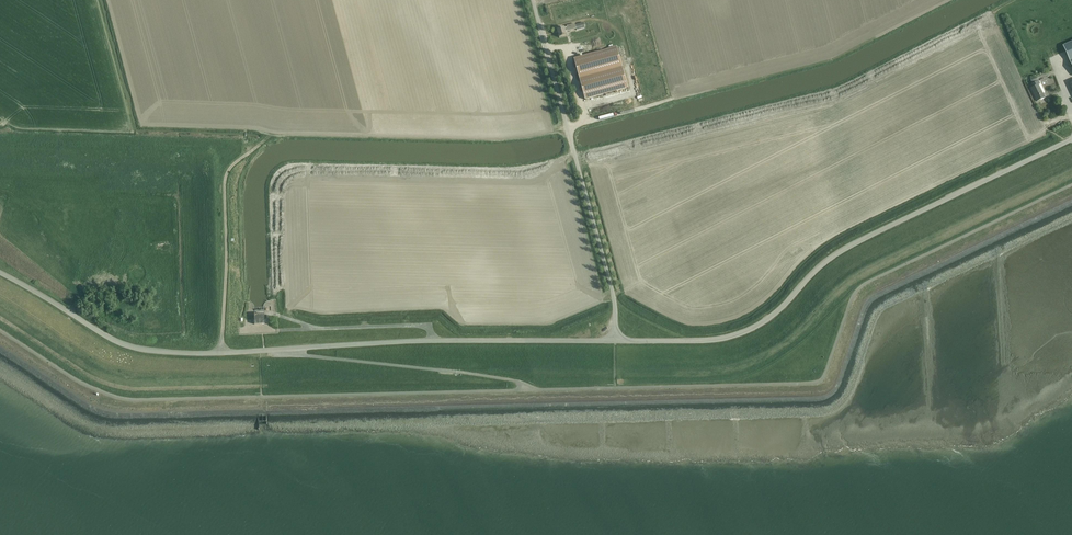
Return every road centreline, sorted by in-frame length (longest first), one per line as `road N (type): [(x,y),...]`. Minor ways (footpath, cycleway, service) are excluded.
road 1 (unclassified): [(616,340),(160,352),(105,333),(0,273)]
road 2 (unclassified): [(616,340),(703,342),(758,330),(854,250),(1071,142)]
road 3 (unclassified): [(616,340),(612,288),(532,0)]
road 4 (track): [(222,352),(226,176),(266,139)]

